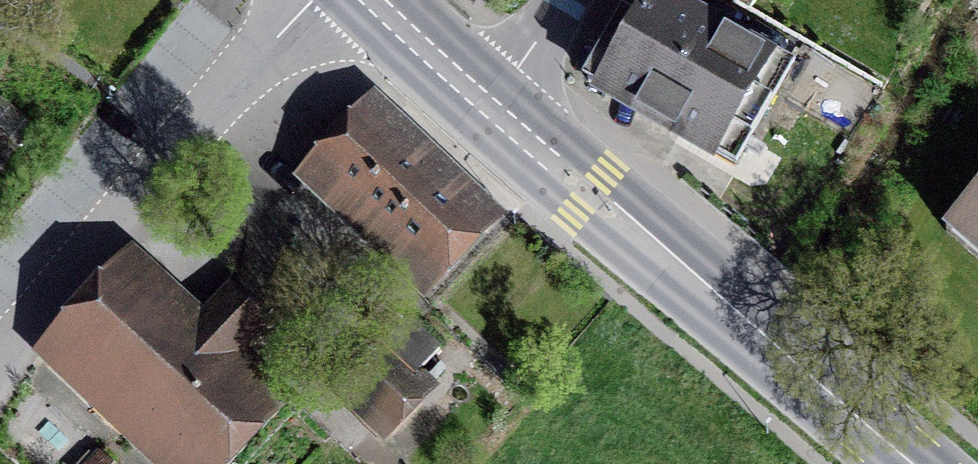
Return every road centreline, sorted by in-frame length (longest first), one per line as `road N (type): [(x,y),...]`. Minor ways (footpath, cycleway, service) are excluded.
road 1 (primary): [(909,463),(488,107)]
road 2 (residential): [(314,0),(0,363)]
road 3 (primary): [(488,107),(374,0)]
road 4 (residential): [(563,0),(488,107)]

